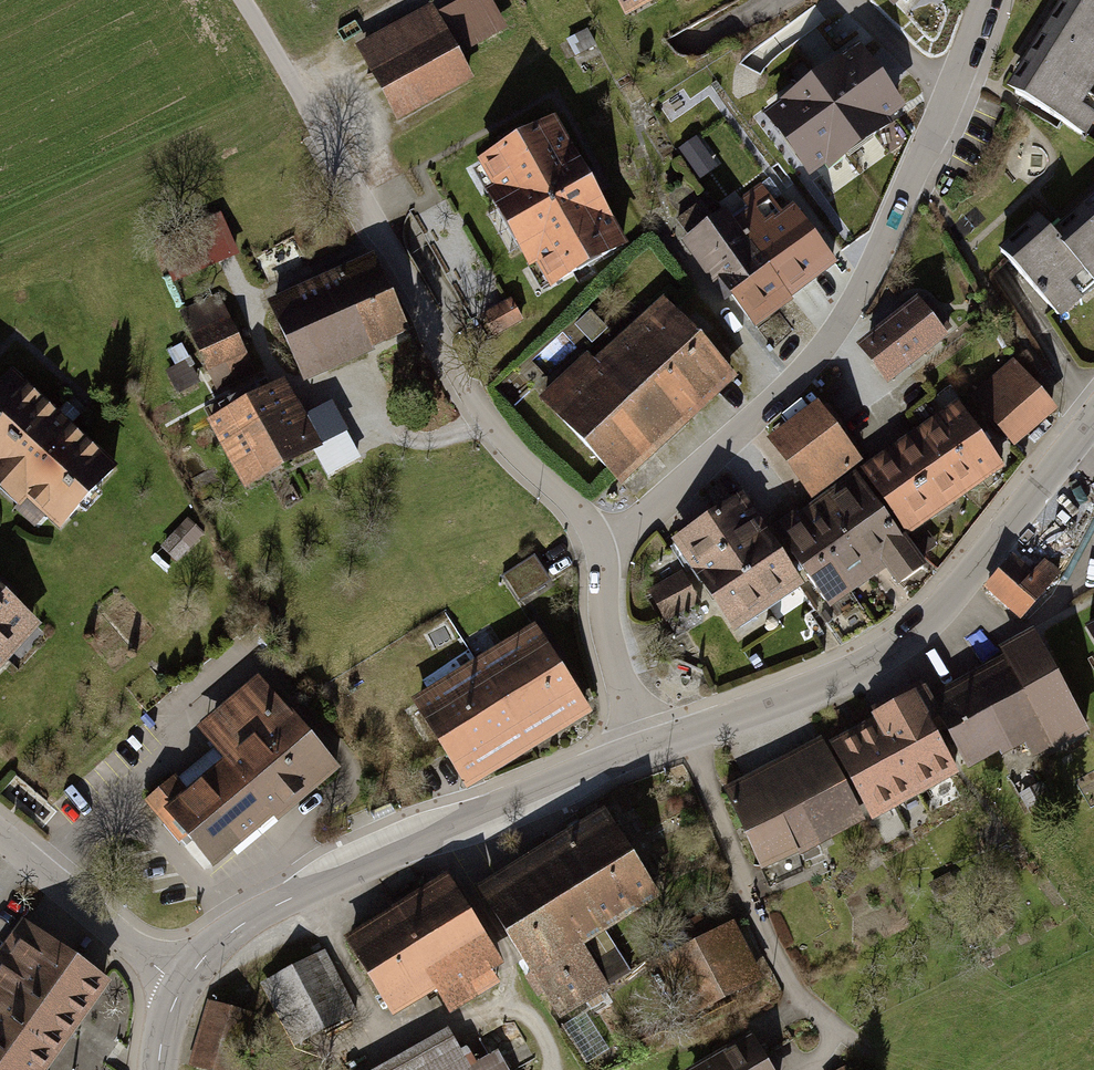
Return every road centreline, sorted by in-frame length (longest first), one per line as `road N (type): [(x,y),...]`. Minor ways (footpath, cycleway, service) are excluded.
road 1 (residential): [(601,556),(804,370),(845,316),(983,0)]
road 2 (residential): [(246,0),(483,413),(580,515),(601,556)]
road 3 (tertiary): [(646,747),(847,672),(904,641),(970,576),(1093,417)]
road 4 (tertiary): [(183,986),(218,945),(267,910),(646,747)]
road 5 (tertiary): [(0,832),(183,986)]
road 6 (residential): [(601,556),(603,617),(646,747)]

